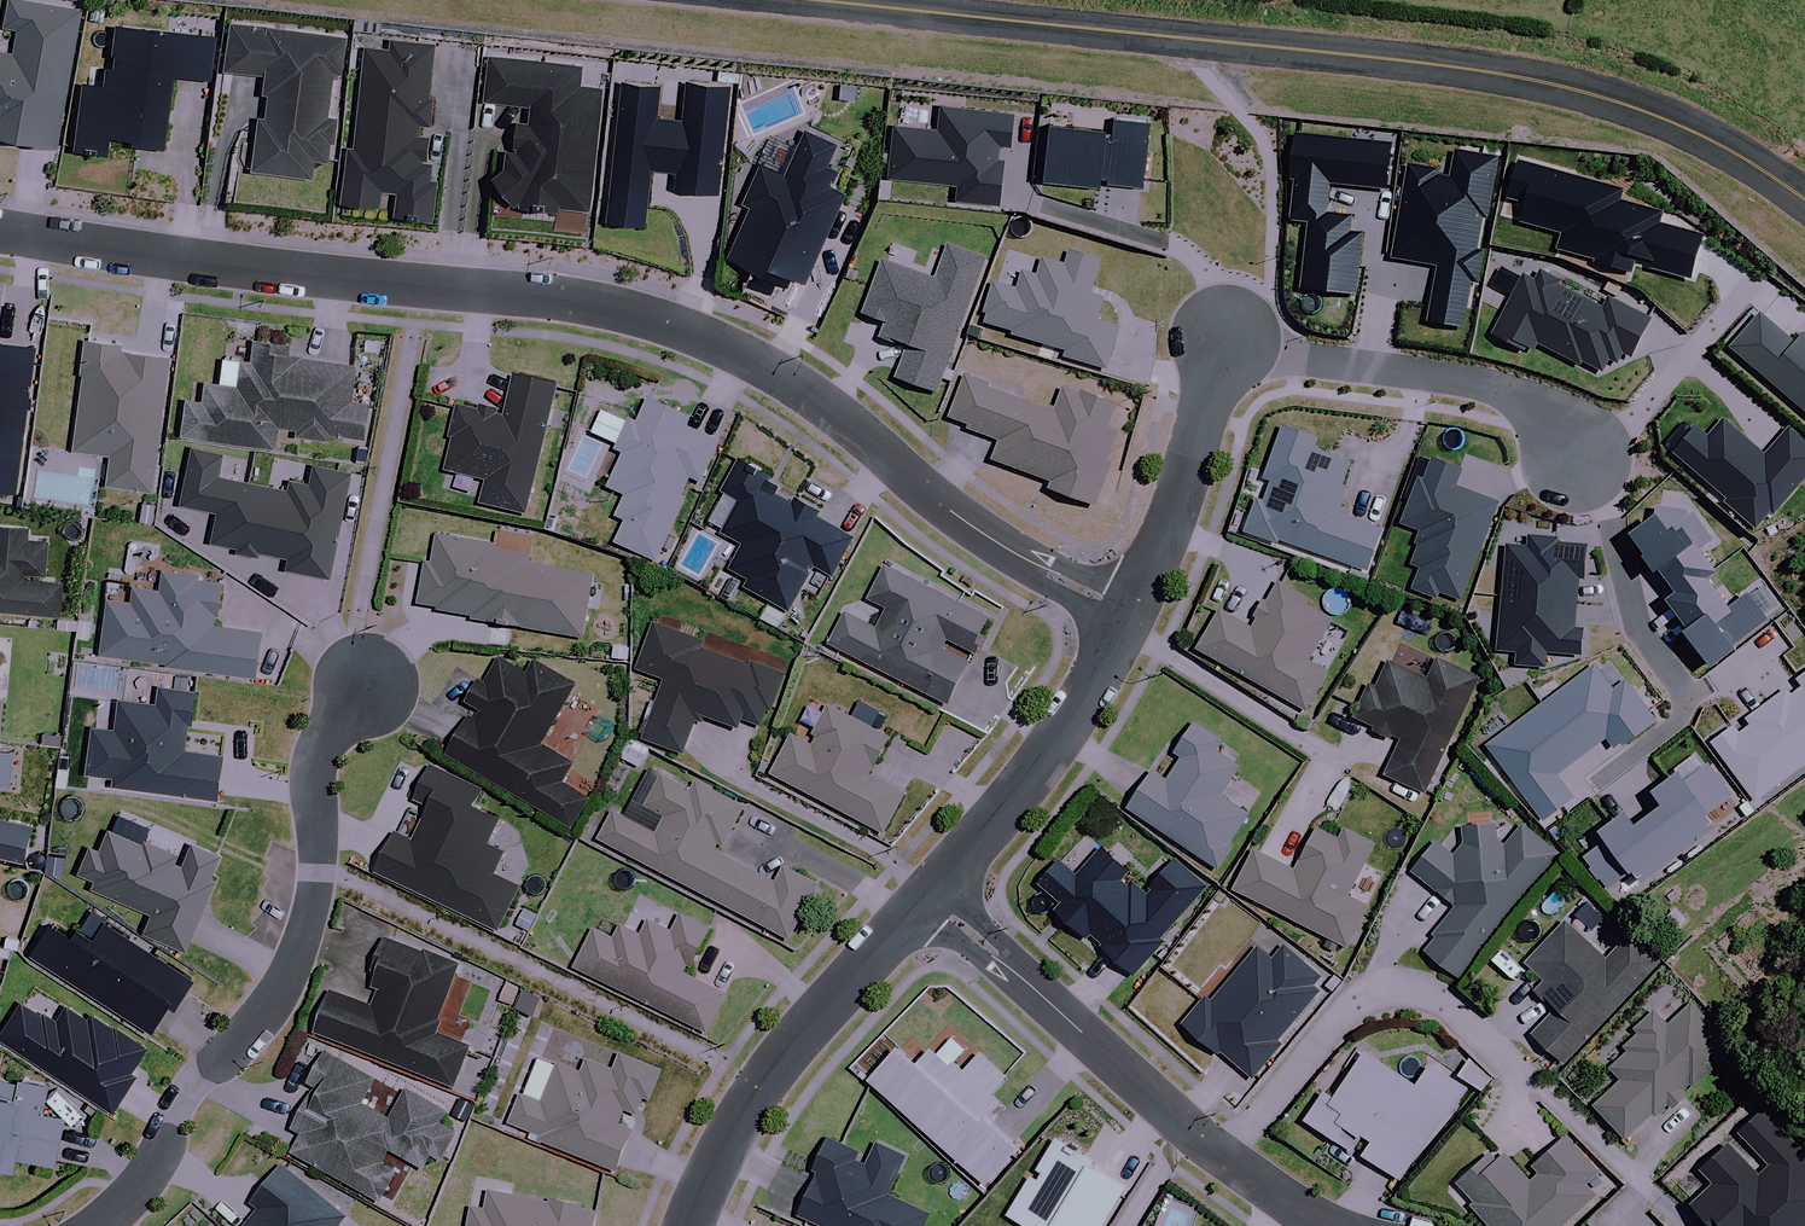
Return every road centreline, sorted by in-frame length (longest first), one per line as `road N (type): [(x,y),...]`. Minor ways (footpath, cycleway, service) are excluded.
road 1 (tertiary): [(800,0),(1538,81),(1675,123),(1804,200)]
road 2 (residential): [(0,230),(158,256),(588,300),(673,322),(770,368)]
road 3 (residential): [(96,1225),(160,1154),(182,1098),(239,1044),(299,953),(318,865),(318,758),(368,685)]
road 4 (residential): [(1228,1160),(1336,1022),(1362,1001),(1405,993),(1444,1003),(1647,1190)]
road 5 (residential): [(1129,616),(996,543),(828,405),(770,368)]
road 6 (residential): [(933,896),(762,1087),(690,1225)]
road 7 (residential): [(1228,1160),(933,896)]
road 8 (residential): [(1595,784),(1670,729),(1687,696),(1638,630),(1589,456)]
road 9 (residential): [(1226,349),(1462,379),(1527,406),(1589,456)]
road 10 (residential): [(1129,616),(1034,774),(933,896)]
road 11 (residential): [(1226,349),(1174,510),(1129,616)]

